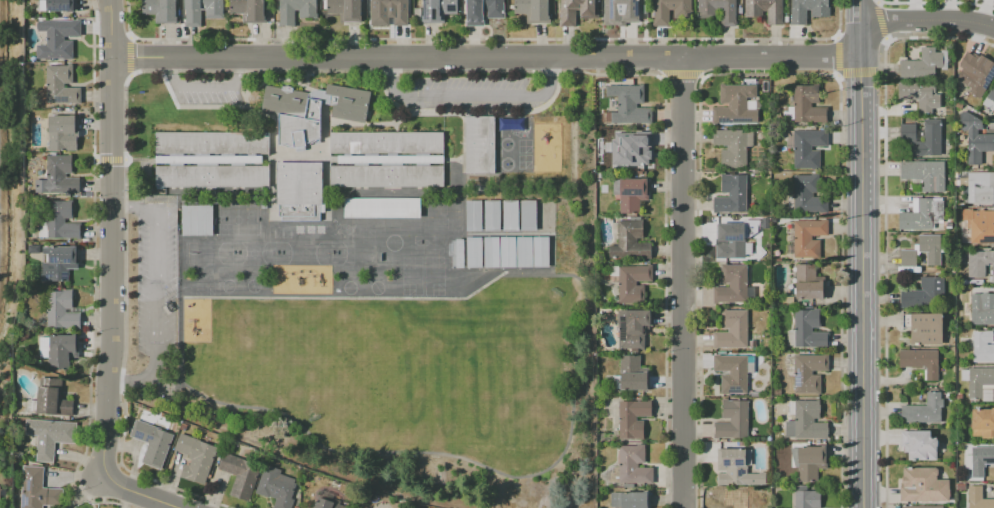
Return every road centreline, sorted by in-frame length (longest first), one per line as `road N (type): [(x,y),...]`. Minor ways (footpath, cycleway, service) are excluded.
road 1 (residential): [(862,63),(106,60)]
road 2 (tertiary): [(861,0),(863,507)]
road 3 (residential): [(106,0),(104,477)]
road 4 (residential): [(684,61),(686,507)]
road 5 (residential): [(993,30),(861,19)]

